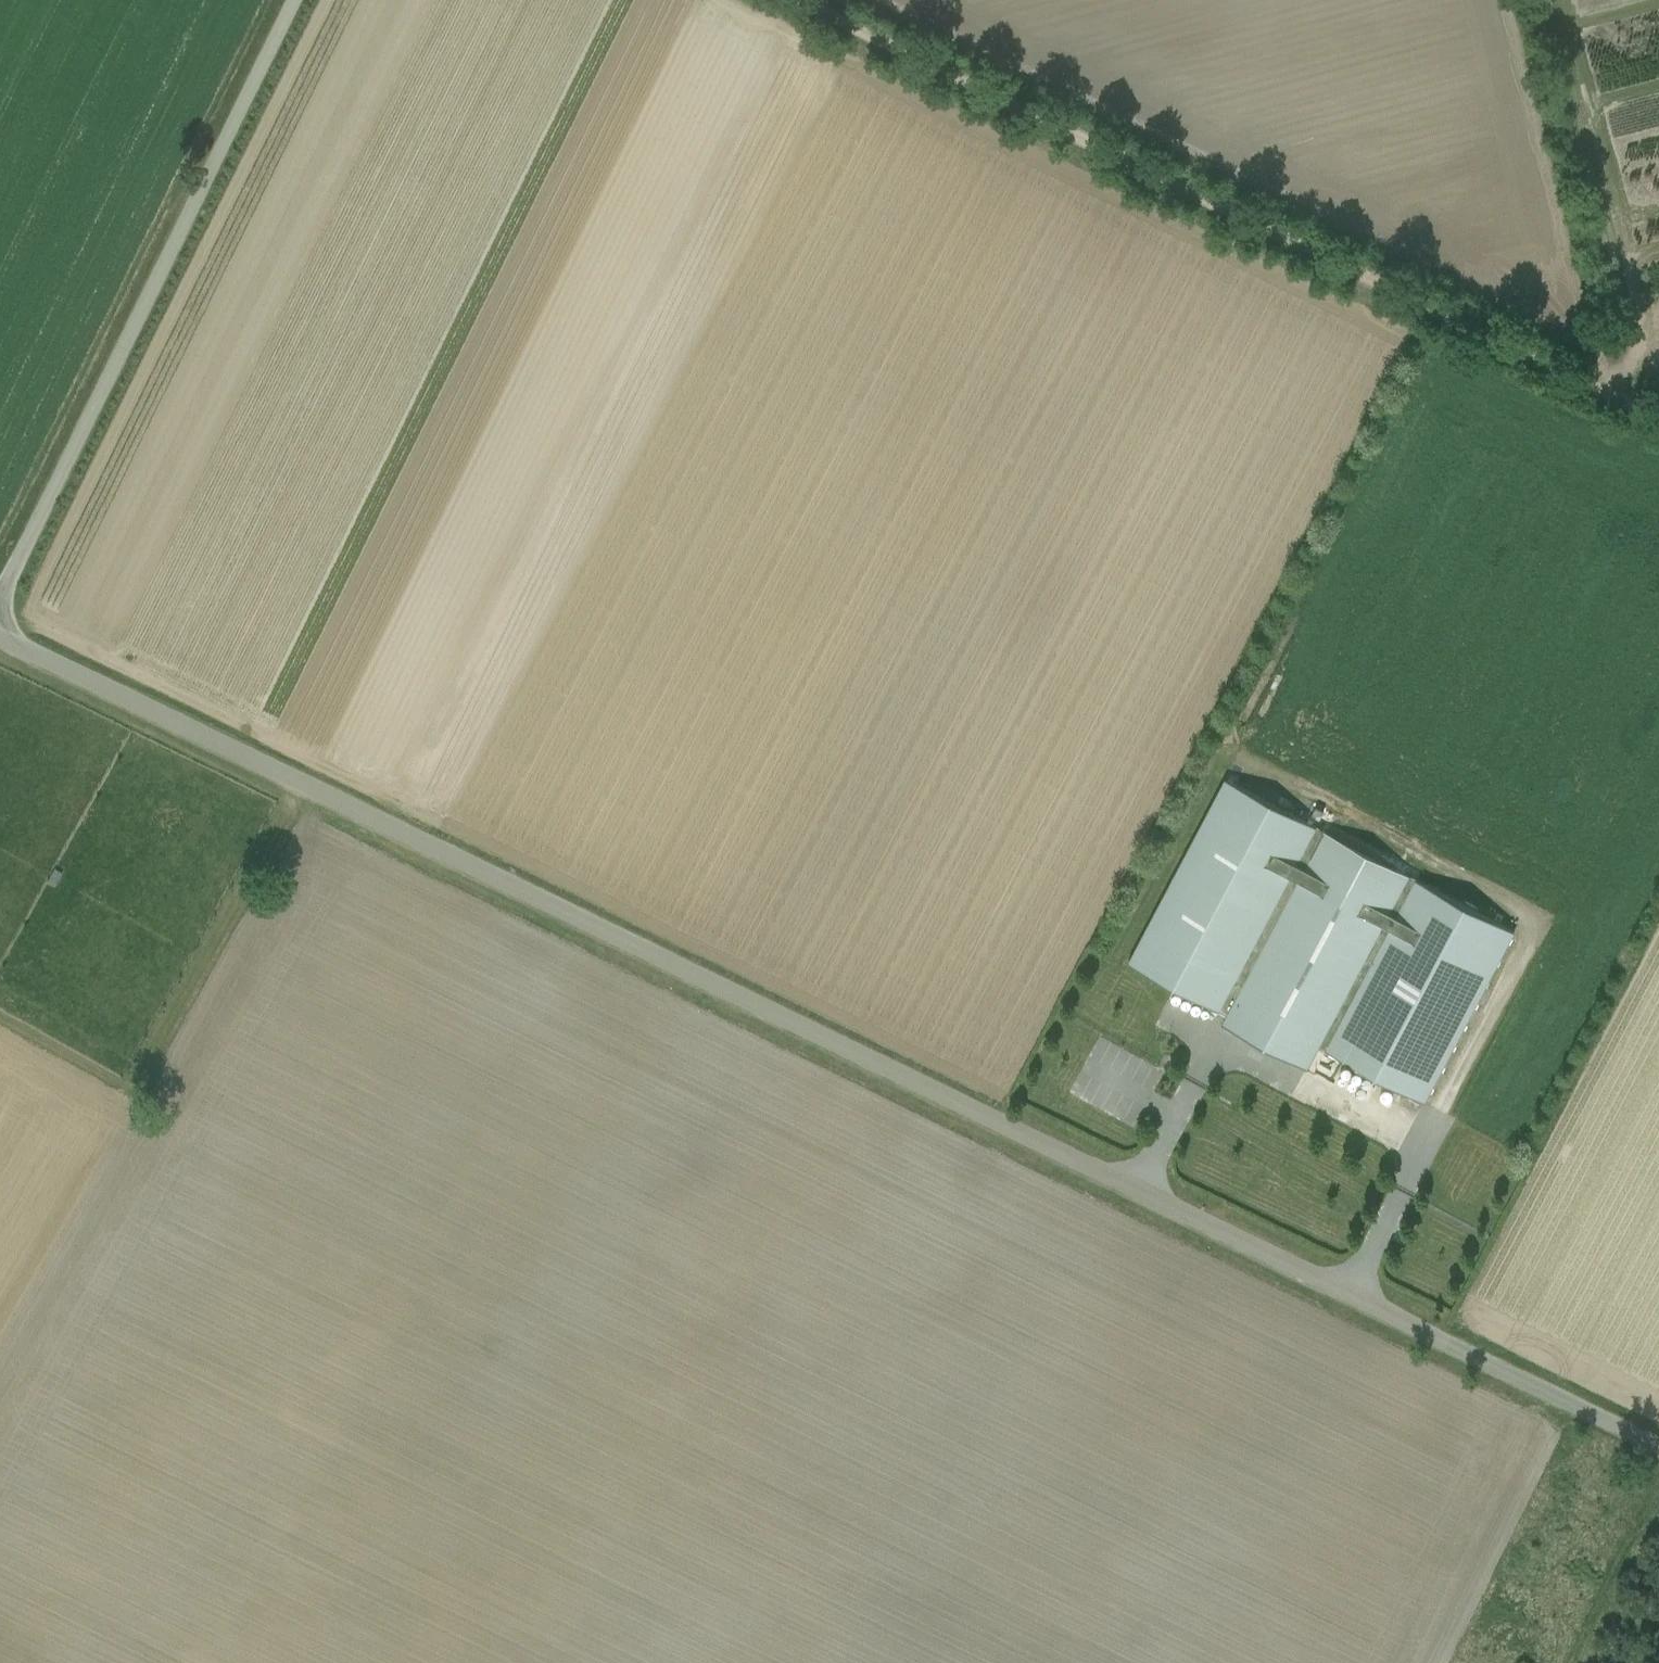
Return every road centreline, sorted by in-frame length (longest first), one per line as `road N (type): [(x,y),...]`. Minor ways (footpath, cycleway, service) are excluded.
road 1 (unclassified): [(1658,1442),(0,638)]
road 2 (track): [(807,0),(1658,414)]
road 3 (unclassified): [(0,586),(288,0)]

